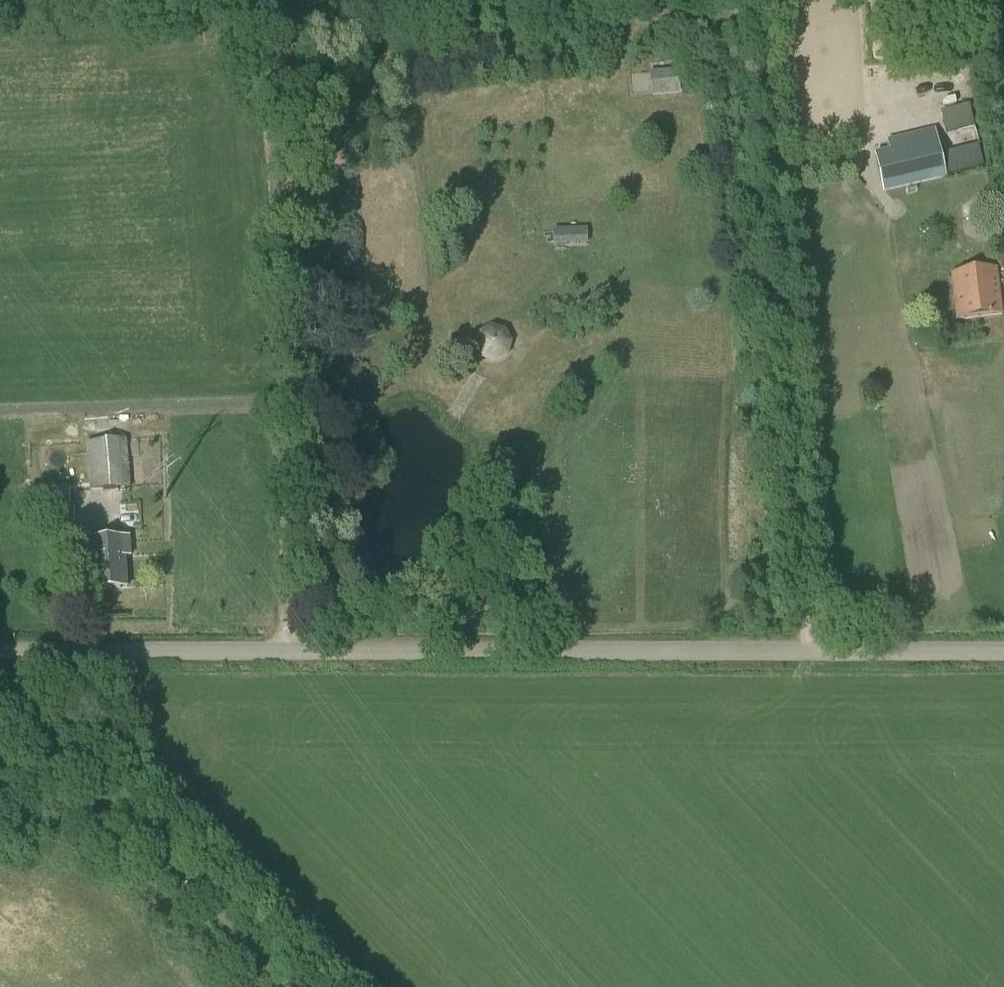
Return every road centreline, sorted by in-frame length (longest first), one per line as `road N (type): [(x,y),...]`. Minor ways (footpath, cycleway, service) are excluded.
road 1 (unclassified): [(0,650),(1003,649)]

